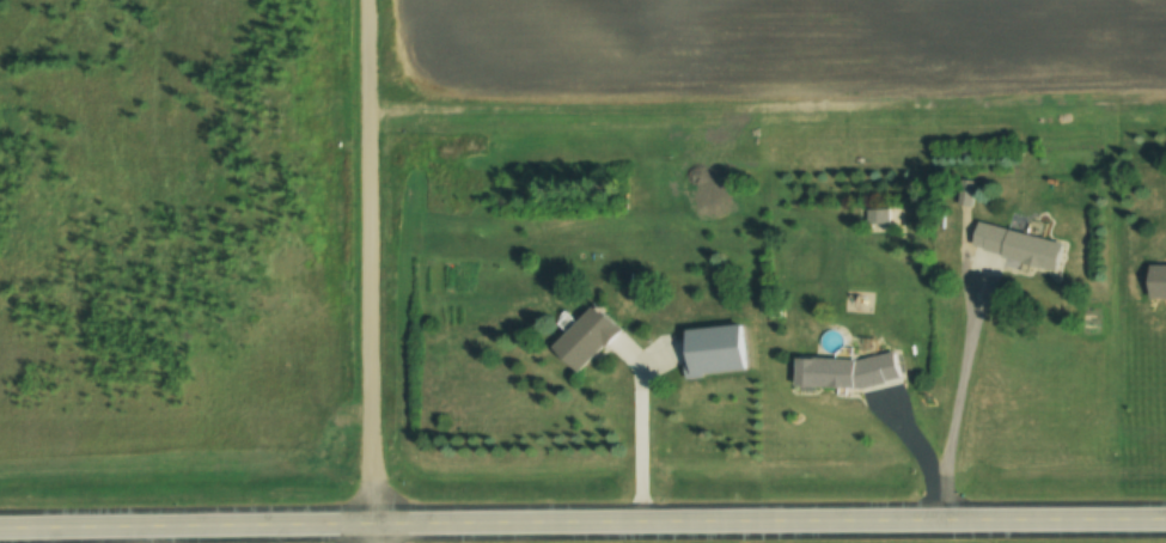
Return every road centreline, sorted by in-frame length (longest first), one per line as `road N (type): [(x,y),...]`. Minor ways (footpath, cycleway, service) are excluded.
road 1 (trunk): [(1165,529),(0,538)]
road 2 (residential): [(377,542),(371,0)]

